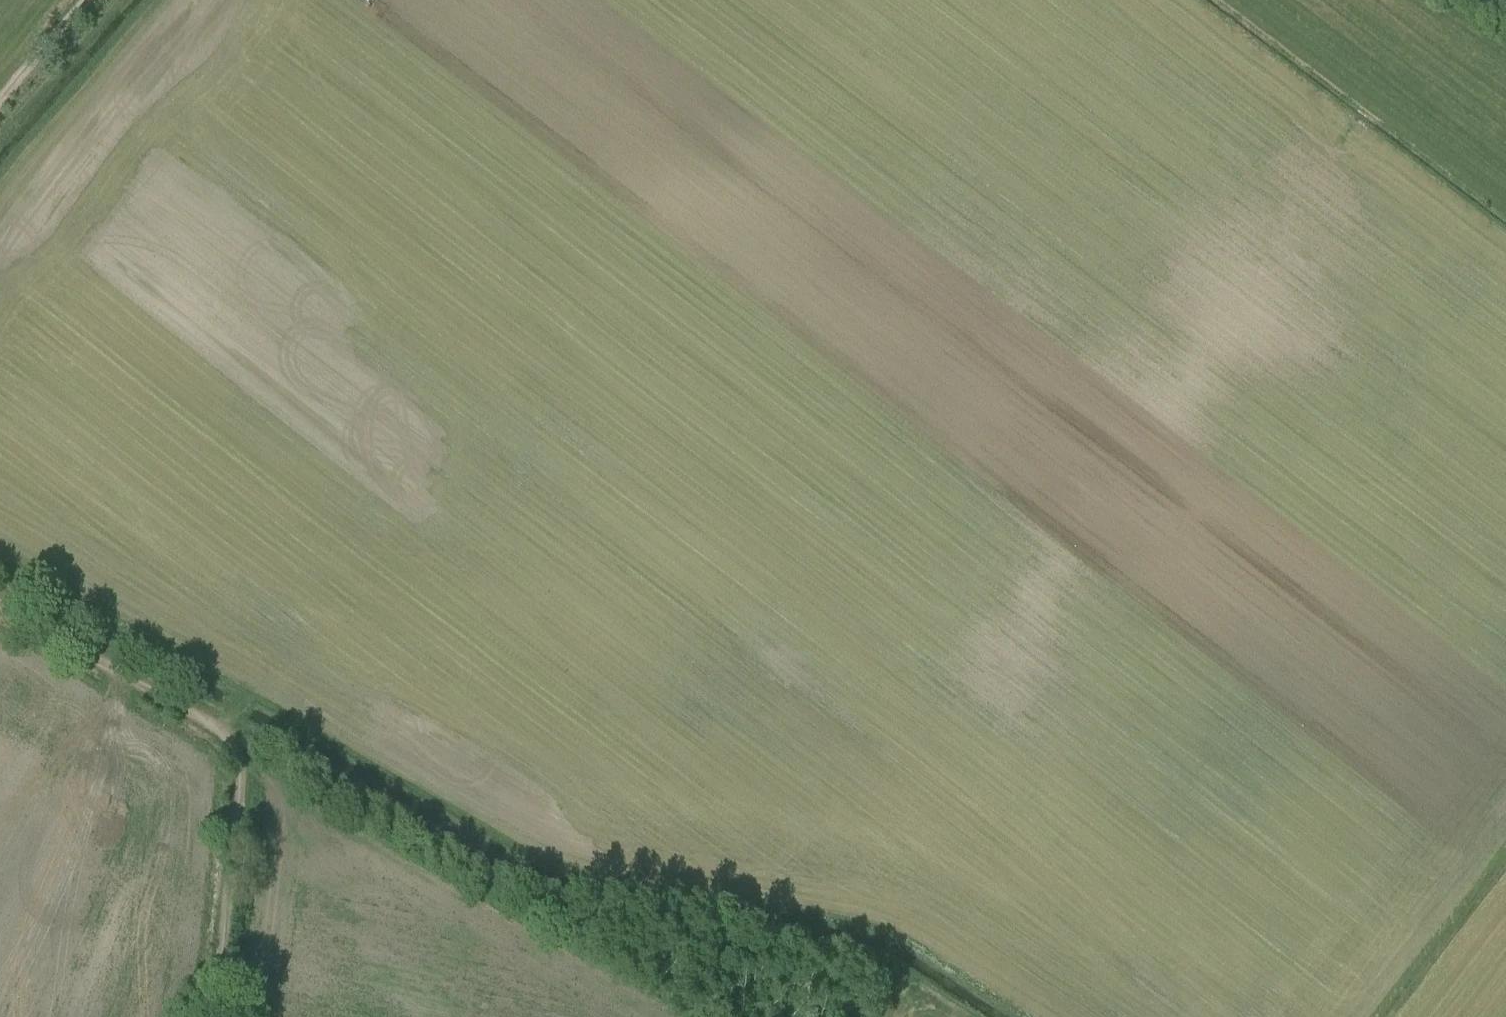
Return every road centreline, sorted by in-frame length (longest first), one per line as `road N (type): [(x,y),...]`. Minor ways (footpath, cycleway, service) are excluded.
road 1 (track): [(215,1016),(246,760),(237,739),(0,600)]

